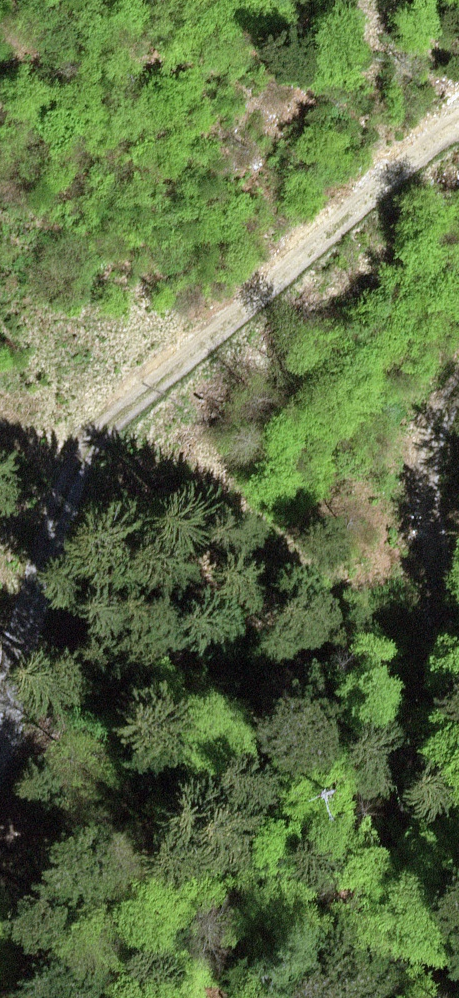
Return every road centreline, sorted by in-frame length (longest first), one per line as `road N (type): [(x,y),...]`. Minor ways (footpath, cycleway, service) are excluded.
road 1 (track): [(458,115),(80,456),(0,709)]
road 2 (track): [(401,997),(412,859),(448,605),(433,437),(458,393)]

